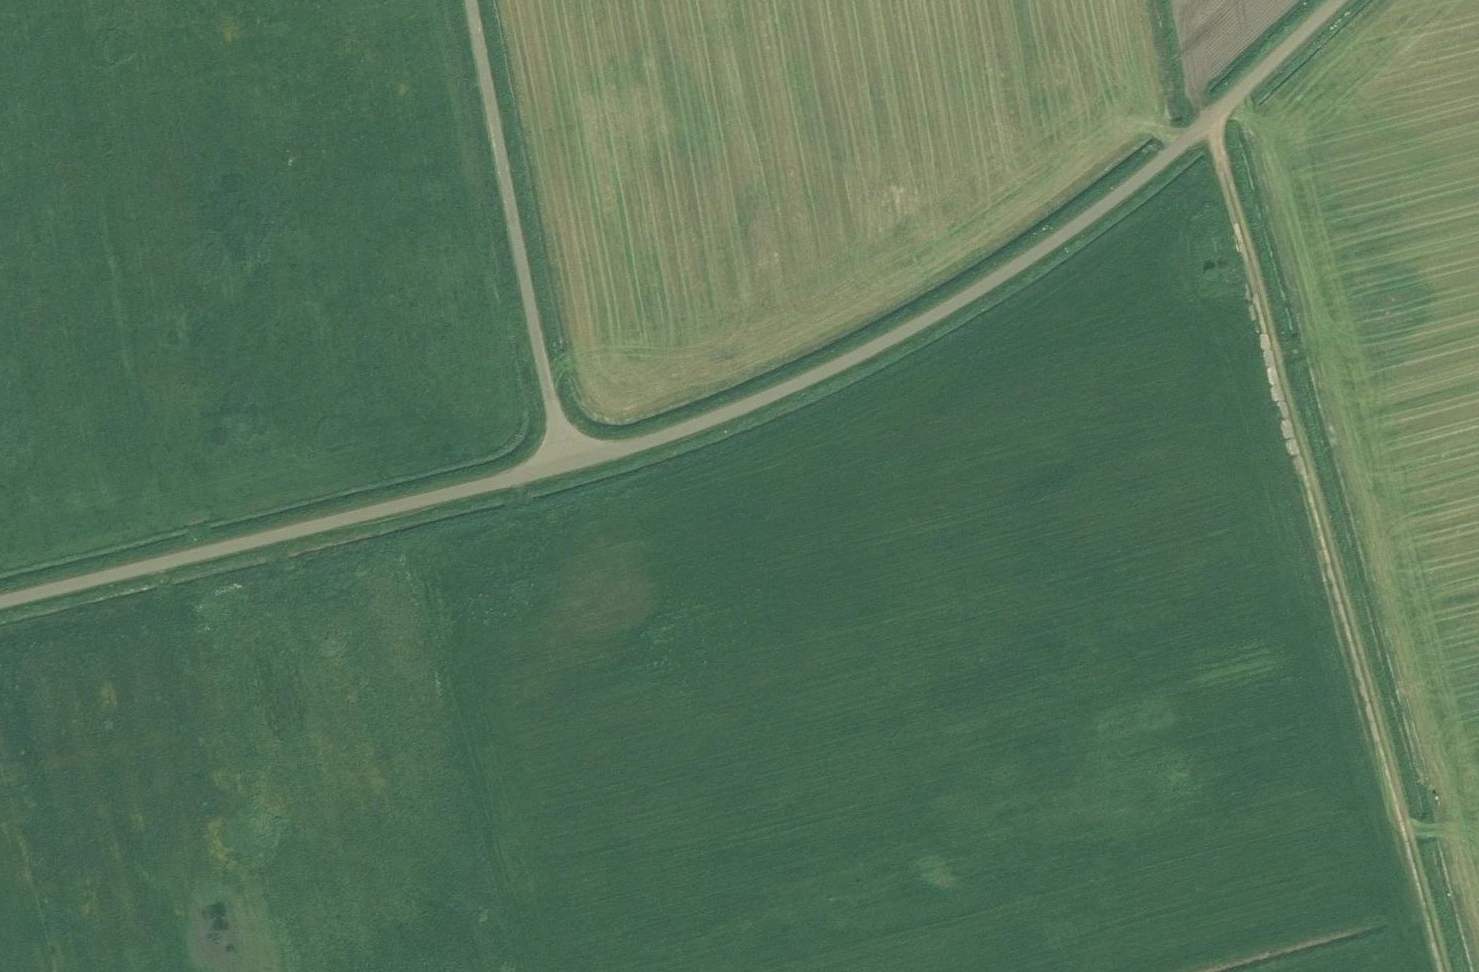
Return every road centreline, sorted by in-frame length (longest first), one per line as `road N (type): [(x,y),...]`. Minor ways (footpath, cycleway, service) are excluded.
road 1 (unclassified): [(563,460),(733,410),(990,286),(1145,173),(1336,0)]
road 2 (track): [(1212,115),(1446,971)]
road 3 (unclassified): [(0,597),(563,460)]
road 4 (unclassified): [(563,460),(470,0)]

